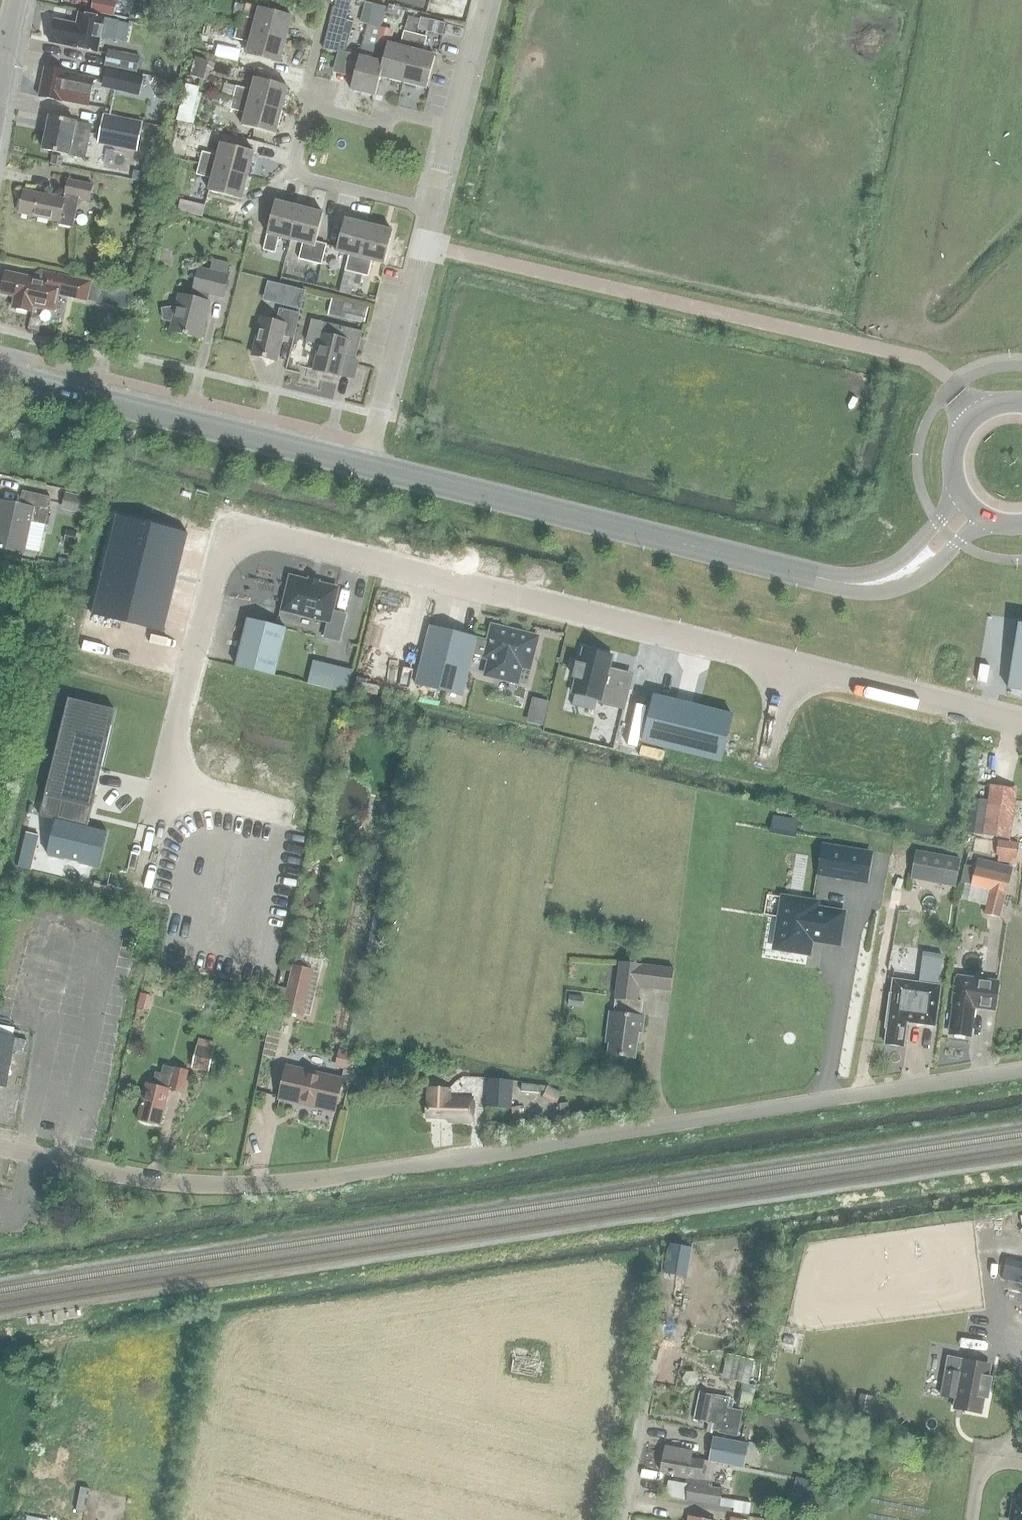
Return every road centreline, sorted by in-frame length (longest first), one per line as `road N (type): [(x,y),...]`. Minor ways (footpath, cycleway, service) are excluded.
road 1 (unclassified): [(0,1147),(118,1173),(305,1183),(1021,1070)]
road 2 (unclassified): [(790,666),(227,535),(161,784)]
road 3 (tertiary): [(366,466),(833,580),(873,583)]
road 4 (unclassified): [(366,466),(484,0)]
road 5 (tertiary): [(366,466),(0,375)]
road 6 (unclassified): [(1021,719),(790,666)]
road 7 (tertiary): [(873,583),(917,578),(986,518)]
road 8 (tertiary): [(1021,403),(996,405),(962,430),(954,472),(960,493)]
road 9 (unclassified): [(612,1519),(636,1395)]
road 10 (tertiary): [(960,493),(873,583)]

